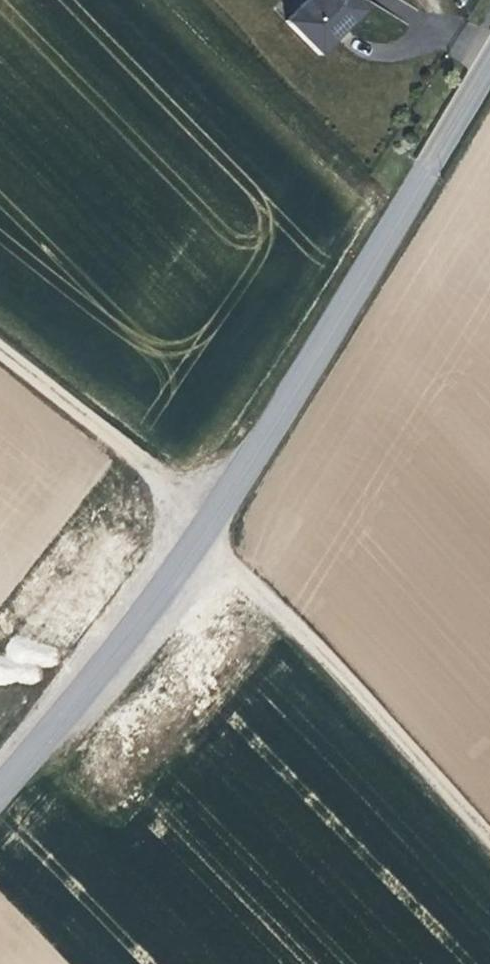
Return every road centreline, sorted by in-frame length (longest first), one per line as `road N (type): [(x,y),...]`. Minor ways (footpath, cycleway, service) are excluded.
road 1 (tertiary): [(0,792),(212,518),(489,60)]
road 2 (track): [(0,345),(212,518),(489,829)]

